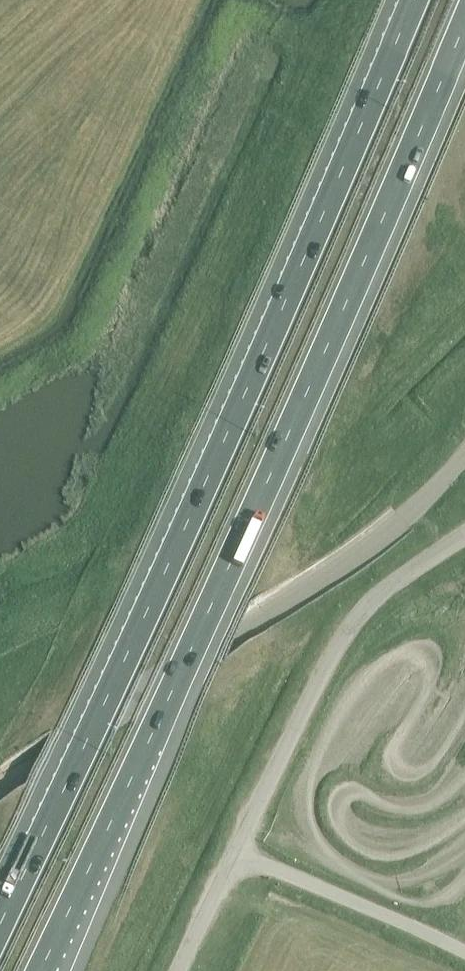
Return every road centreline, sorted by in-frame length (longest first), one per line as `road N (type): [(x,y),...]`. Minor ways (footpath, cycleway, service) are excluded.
road 1 (motorway): [(408,0),(0,928)]
road 2 (motorway): [(39,970),(242,549),(464,53)]
road 3 (unclassified): [(0,786),(403,517),(464,455)]
road 4 (unclassified): [(234,856),(350,624),(384,588),(464,535)]
road 5 (unclassified): [(451,944),(234,856)]
road 6 (unclassified): [(178,970),(234,856)]

